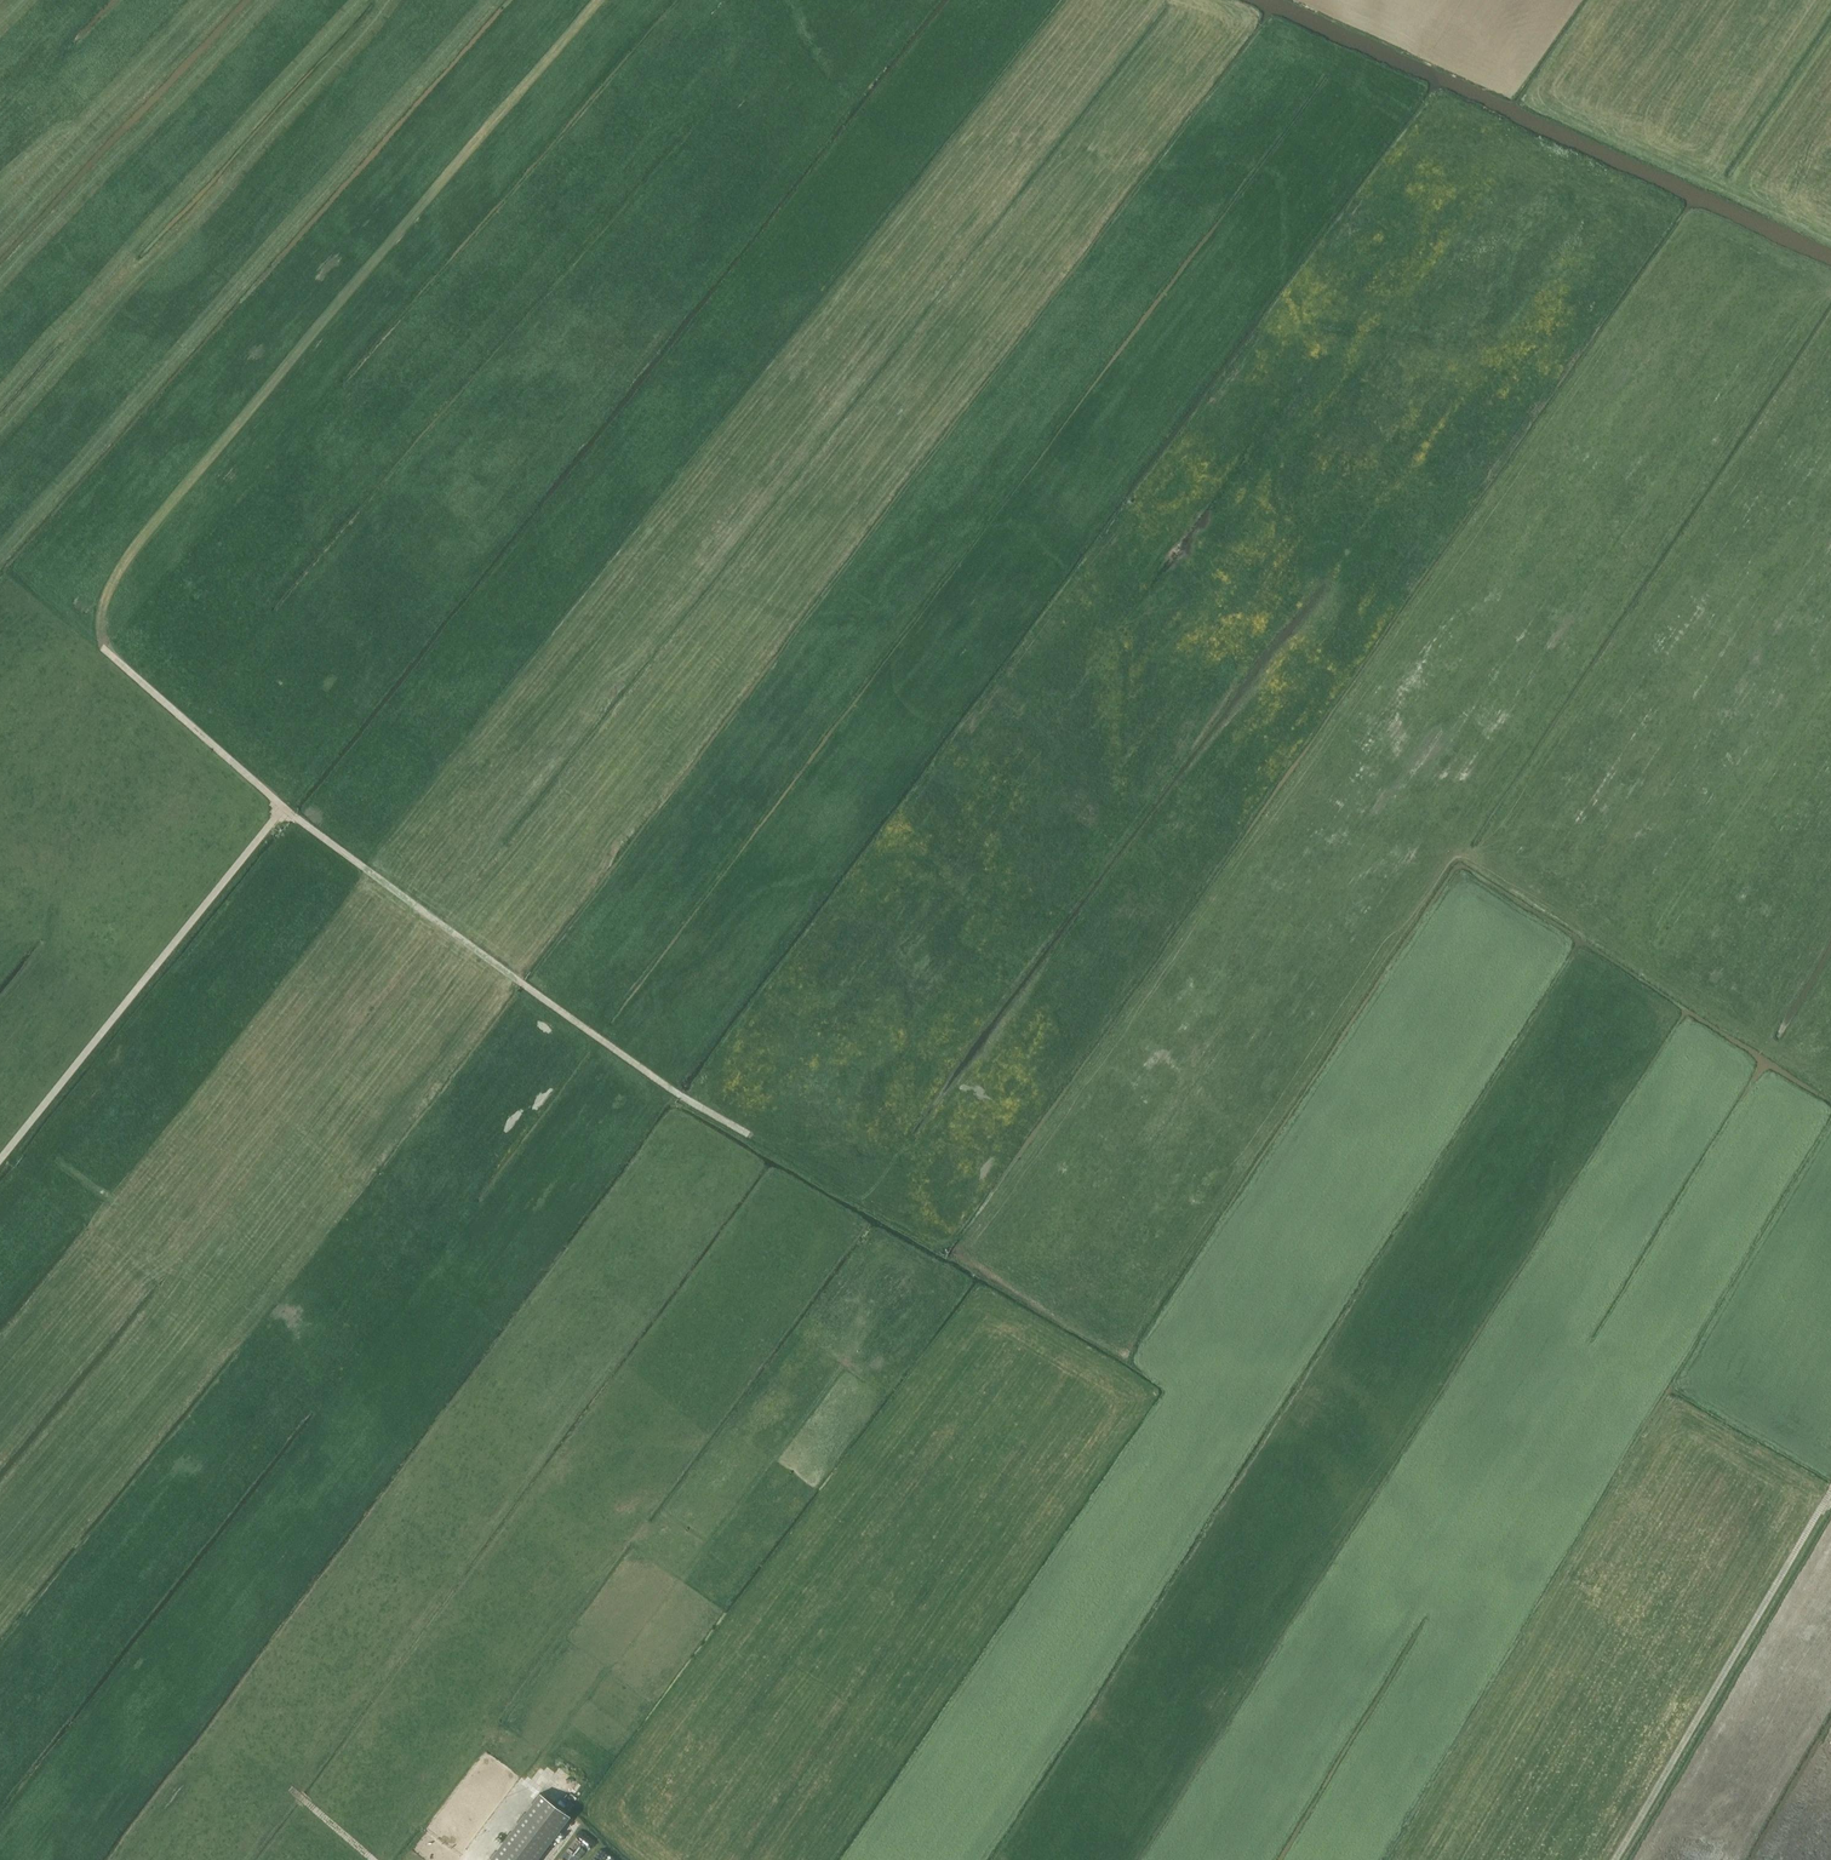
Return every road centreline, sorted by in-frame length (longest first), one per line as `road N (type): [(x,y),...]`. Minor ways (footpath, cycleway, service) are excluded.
road 1 (track): [(970,1260),(682,1097),(282,809),(103,645)]
road 2 (track): [(282,809),(0,1160)]
road 3 (track): [(1615,1859),(1830,1504)]
road 4 (track): [(1144,1442),(1178,1387),(970,1260),(1010,1202)]
road 5 (track): [(1565,410),(1696,228),(1715,228),(1830,278)]

